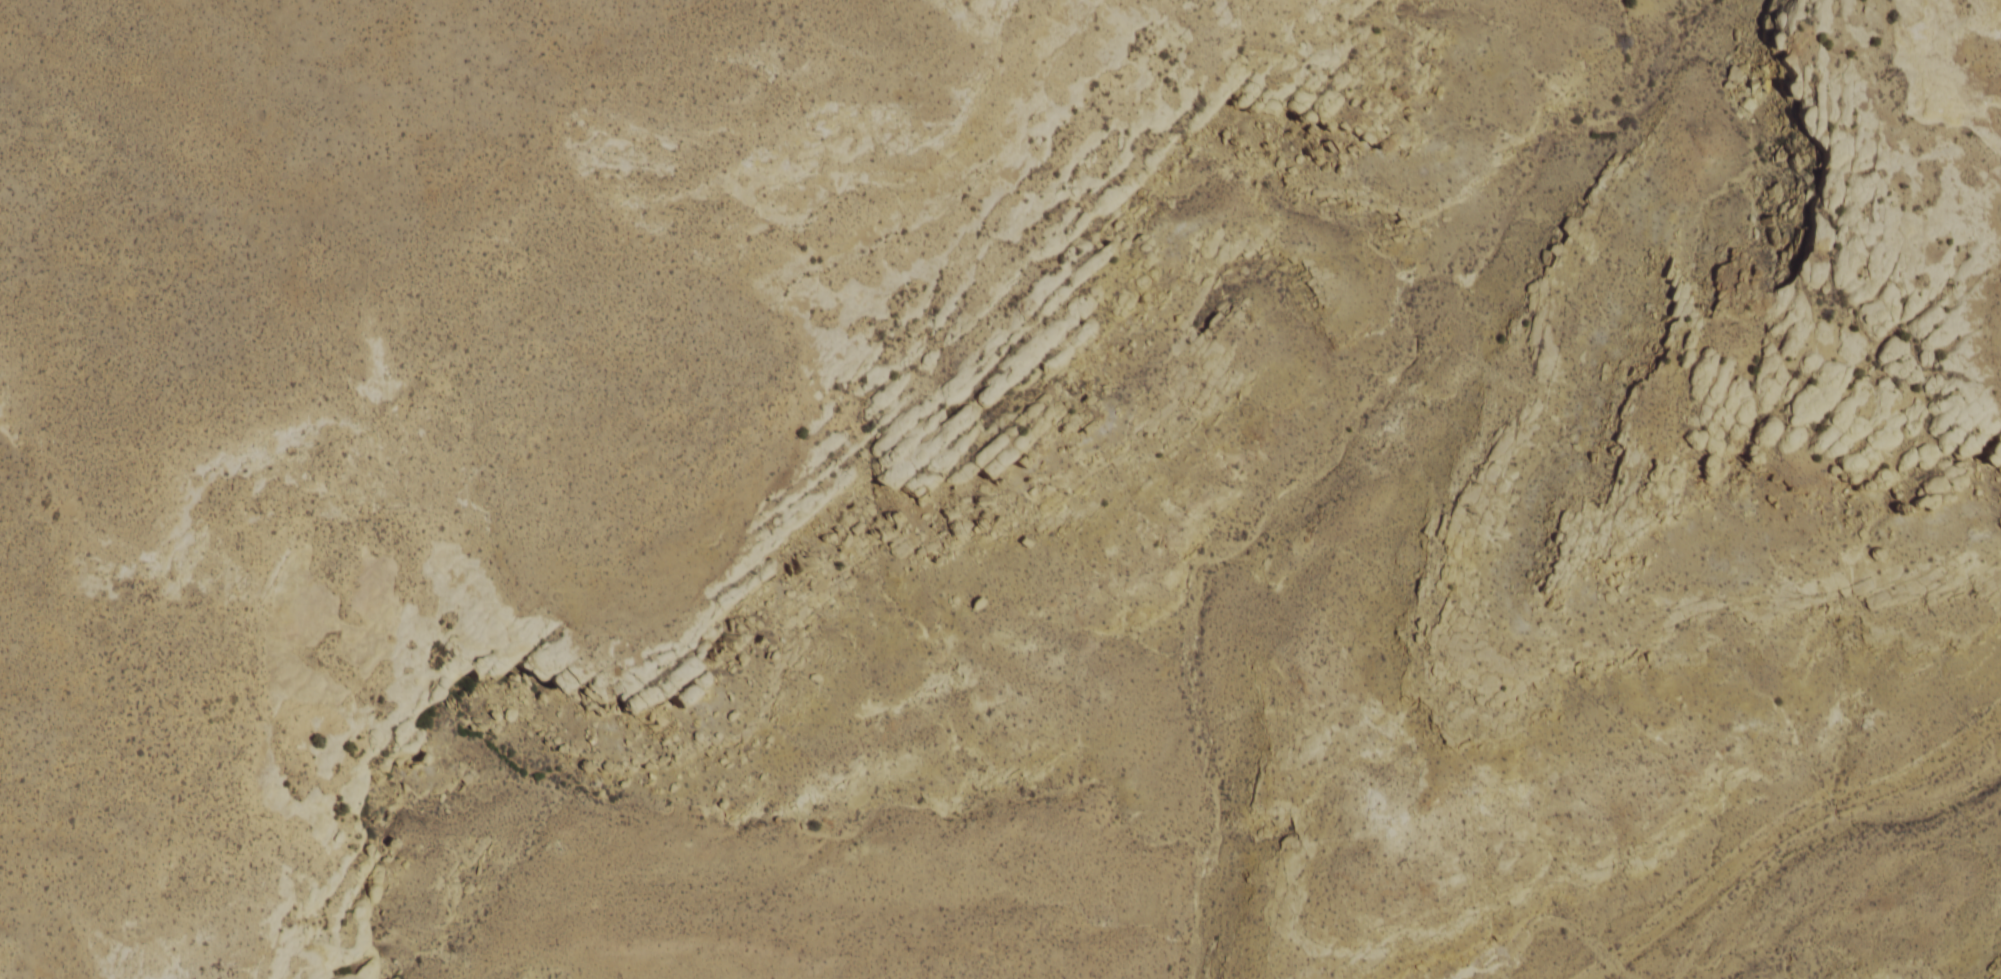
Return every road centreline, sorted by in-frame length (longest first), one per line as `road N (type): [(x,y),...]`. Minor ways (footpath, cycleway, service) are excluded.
road 1 (track): [(1612,978),(1802,825),(2000,714)]

